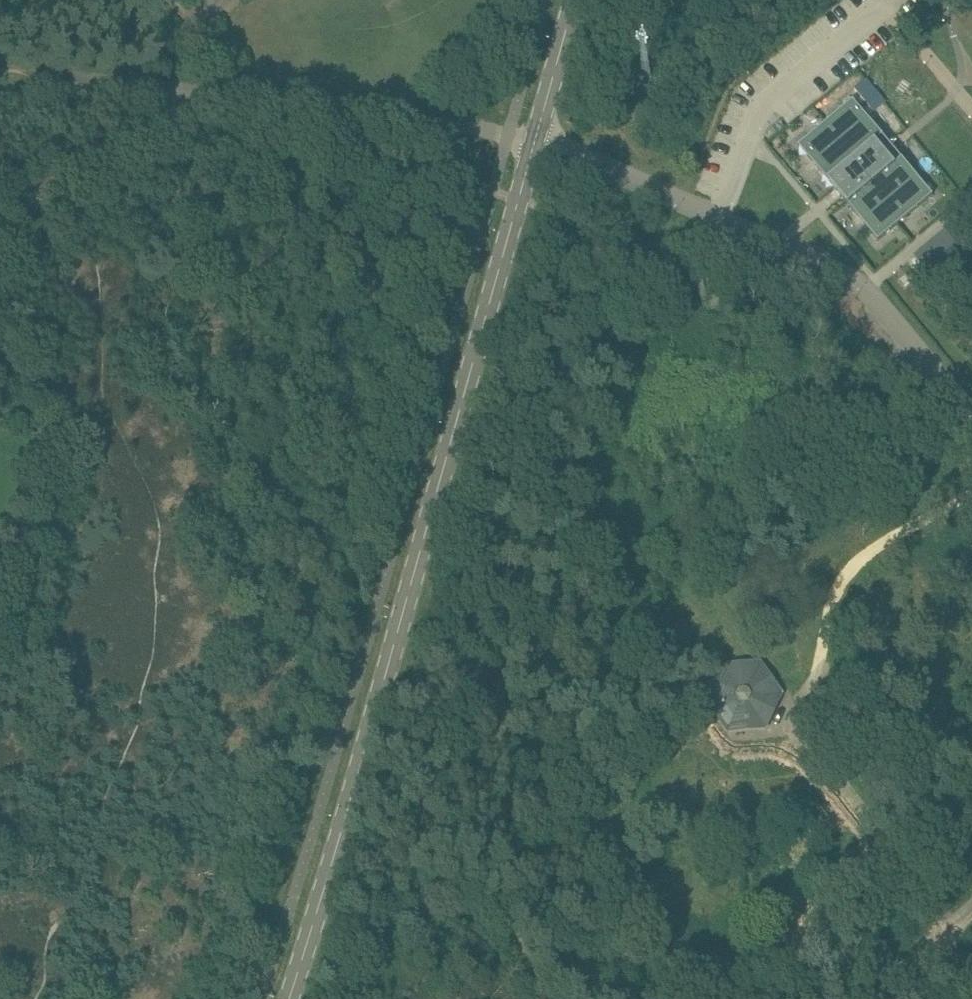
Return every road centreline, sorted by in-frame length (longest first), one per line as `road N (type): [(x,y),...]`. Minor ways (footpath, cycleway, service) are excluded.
road 1 (tertiary): [(284,998),(533,139)]
road 2 (unclassified): [(971,416),(868,290),(671,194),(533,139)]
road 3 (unclassified): [(533,139),(409,115),(96,80)]
road 4 (tertiary): [(533,139),(568,0)]
road 5 (track): [(0,223),(105,157)]

